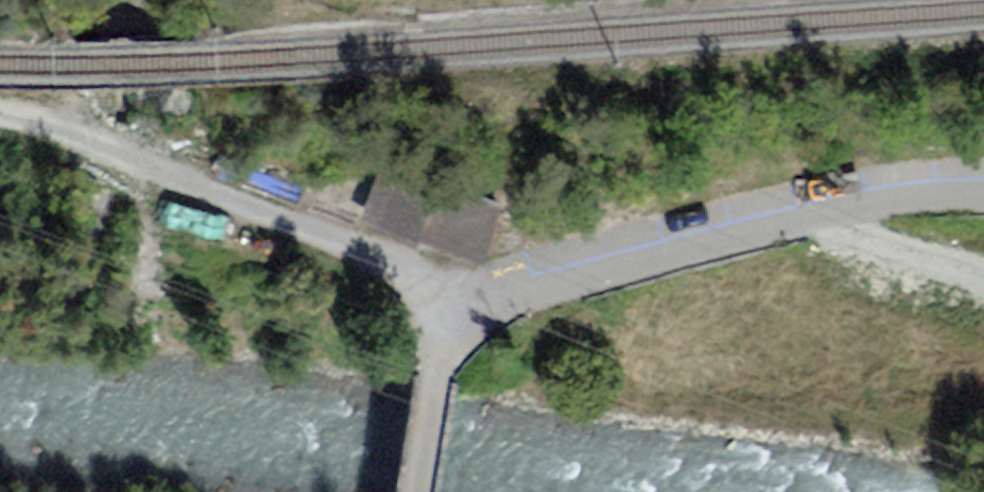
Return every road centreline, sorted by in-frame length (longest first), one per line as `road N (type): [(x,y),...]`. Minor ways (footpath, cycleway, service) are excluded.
road 1 (unclassified): [(983,194),(848,209),(608,271),(469,321),(438,352),(414,491)]
road 2 (track): [(438,352),(417,298),(387,258),(0,119)]
road 3 (track): [(983,274),(878,244),(844,229),(834,213)]

